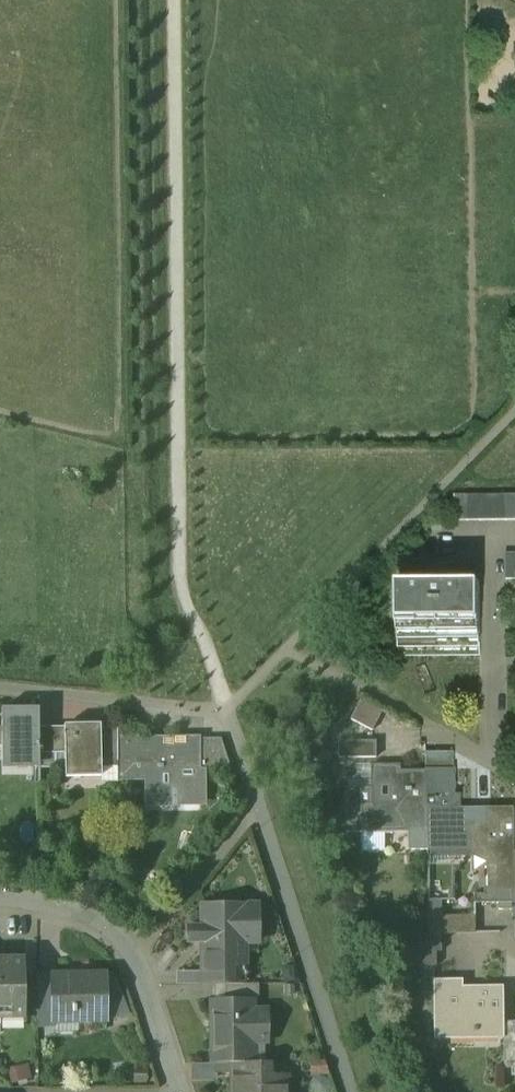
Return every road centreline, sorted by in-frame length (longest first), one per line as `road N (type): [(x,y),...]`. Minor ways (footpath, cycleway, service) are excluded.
road 1 (residential): [(178,1091),(123,948),(78,918),(0,900)]

